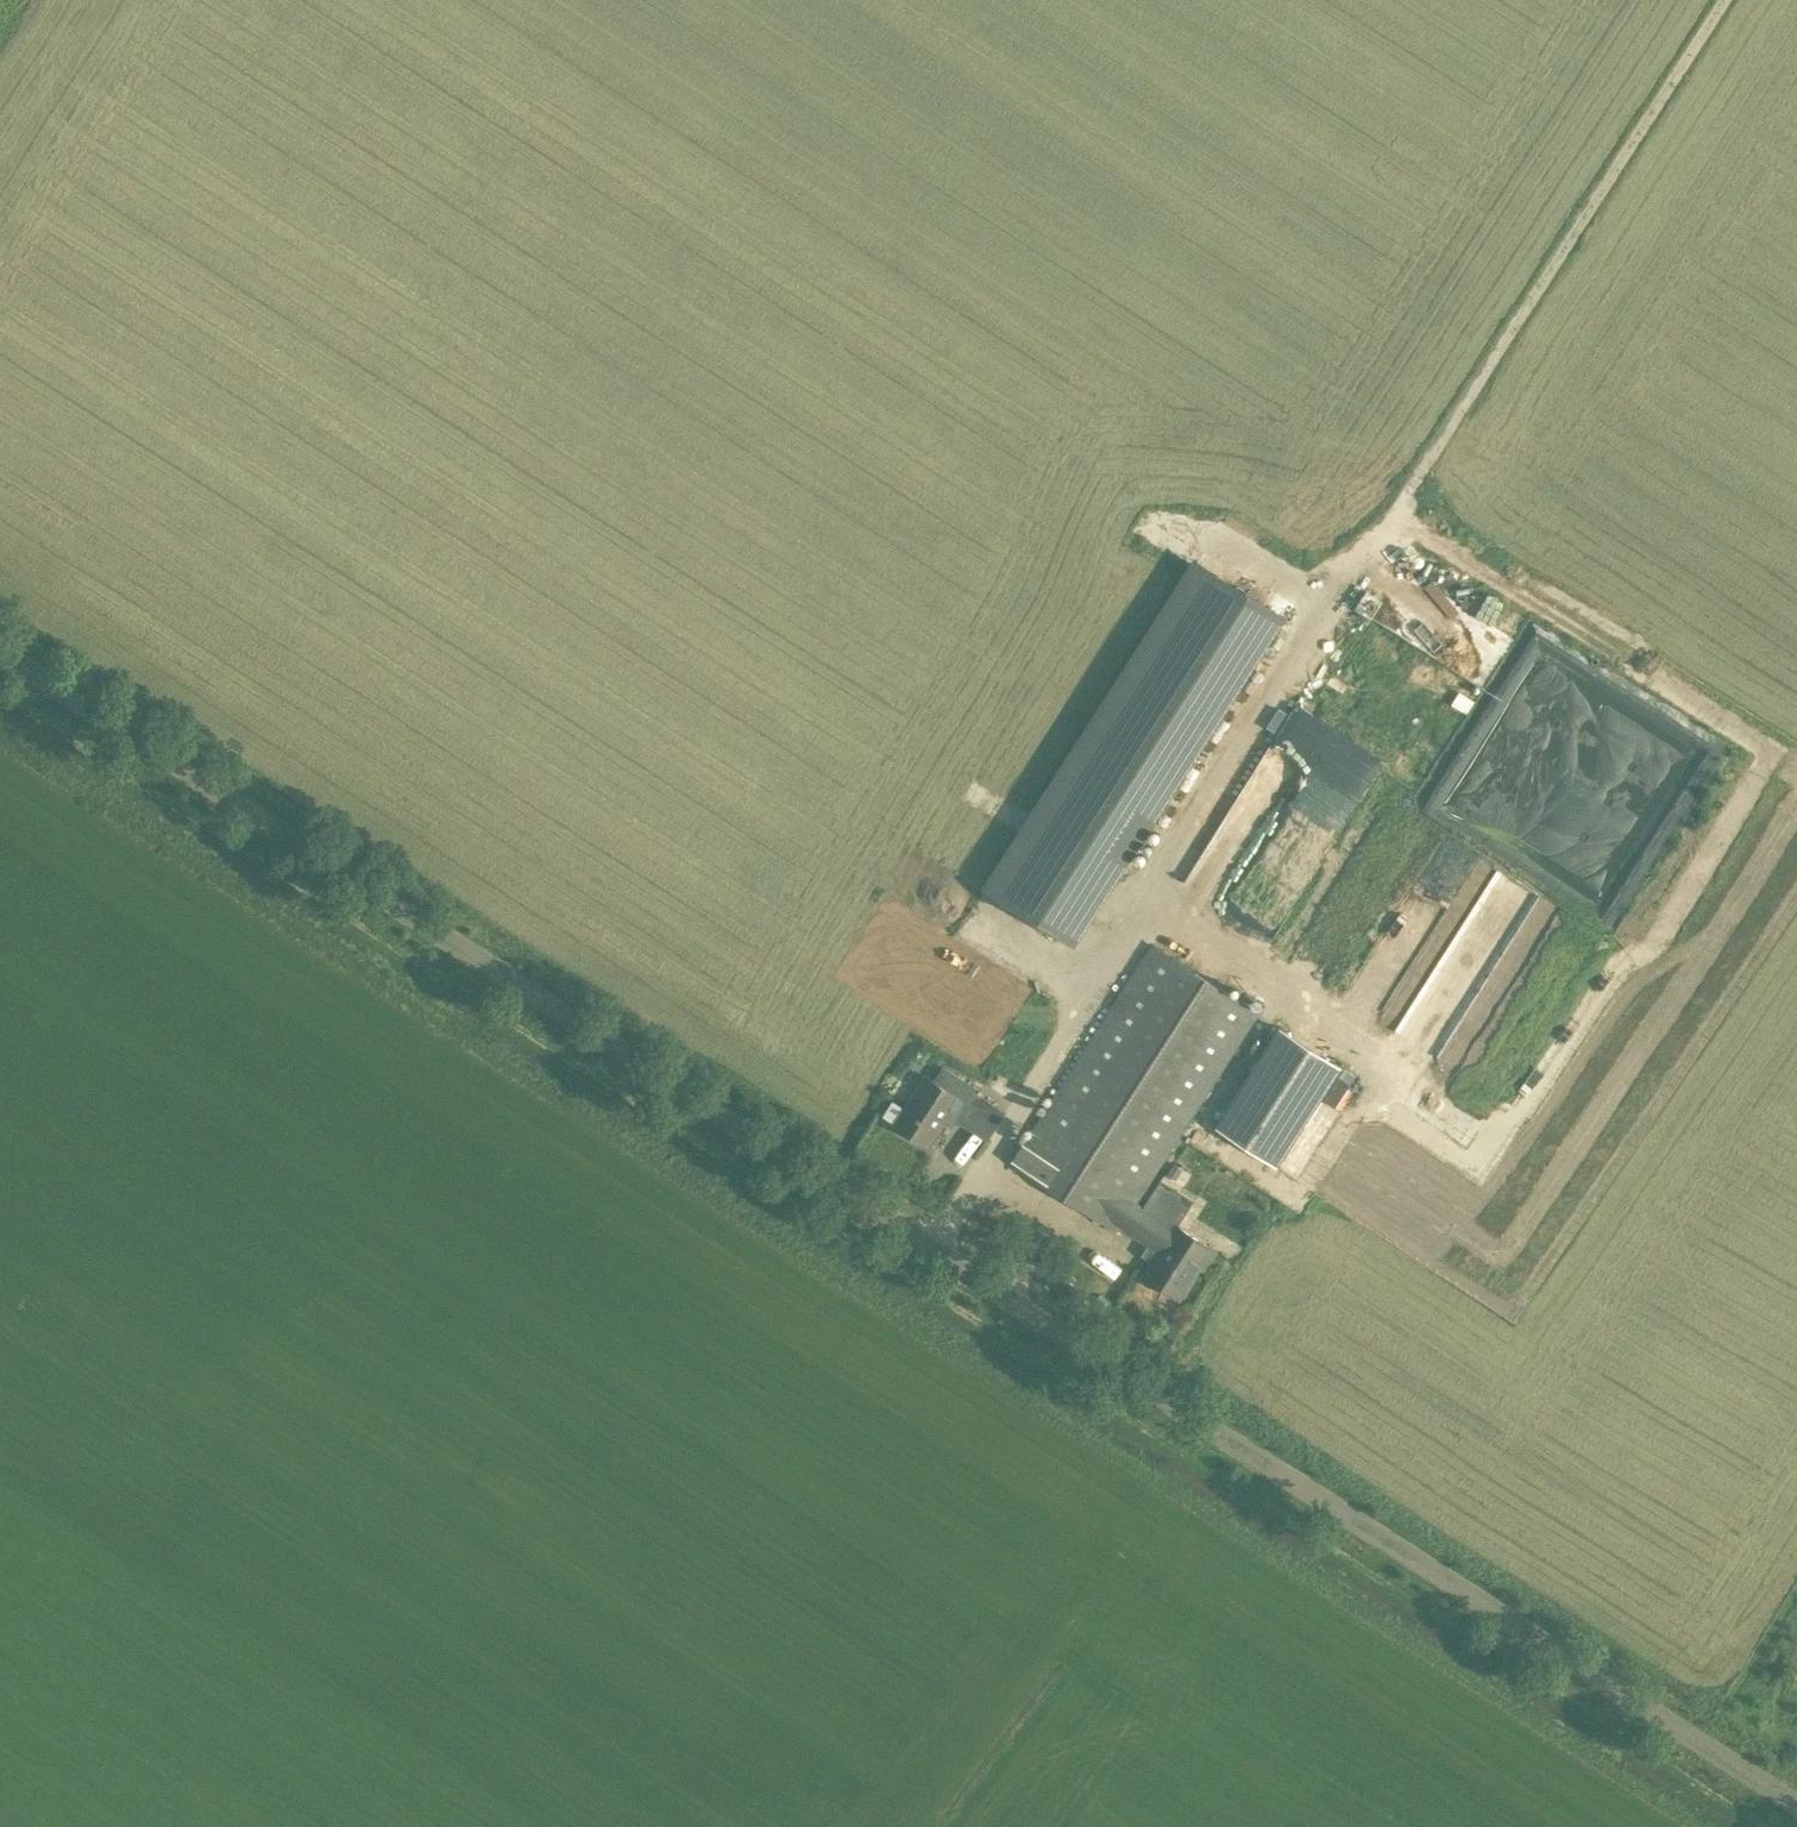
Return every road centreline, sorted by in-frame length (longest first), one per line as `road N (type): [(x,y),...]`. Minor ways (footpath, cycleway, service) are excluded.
road 1 (unclassified): [(1796,1757),(810,1125),(0,632)]

